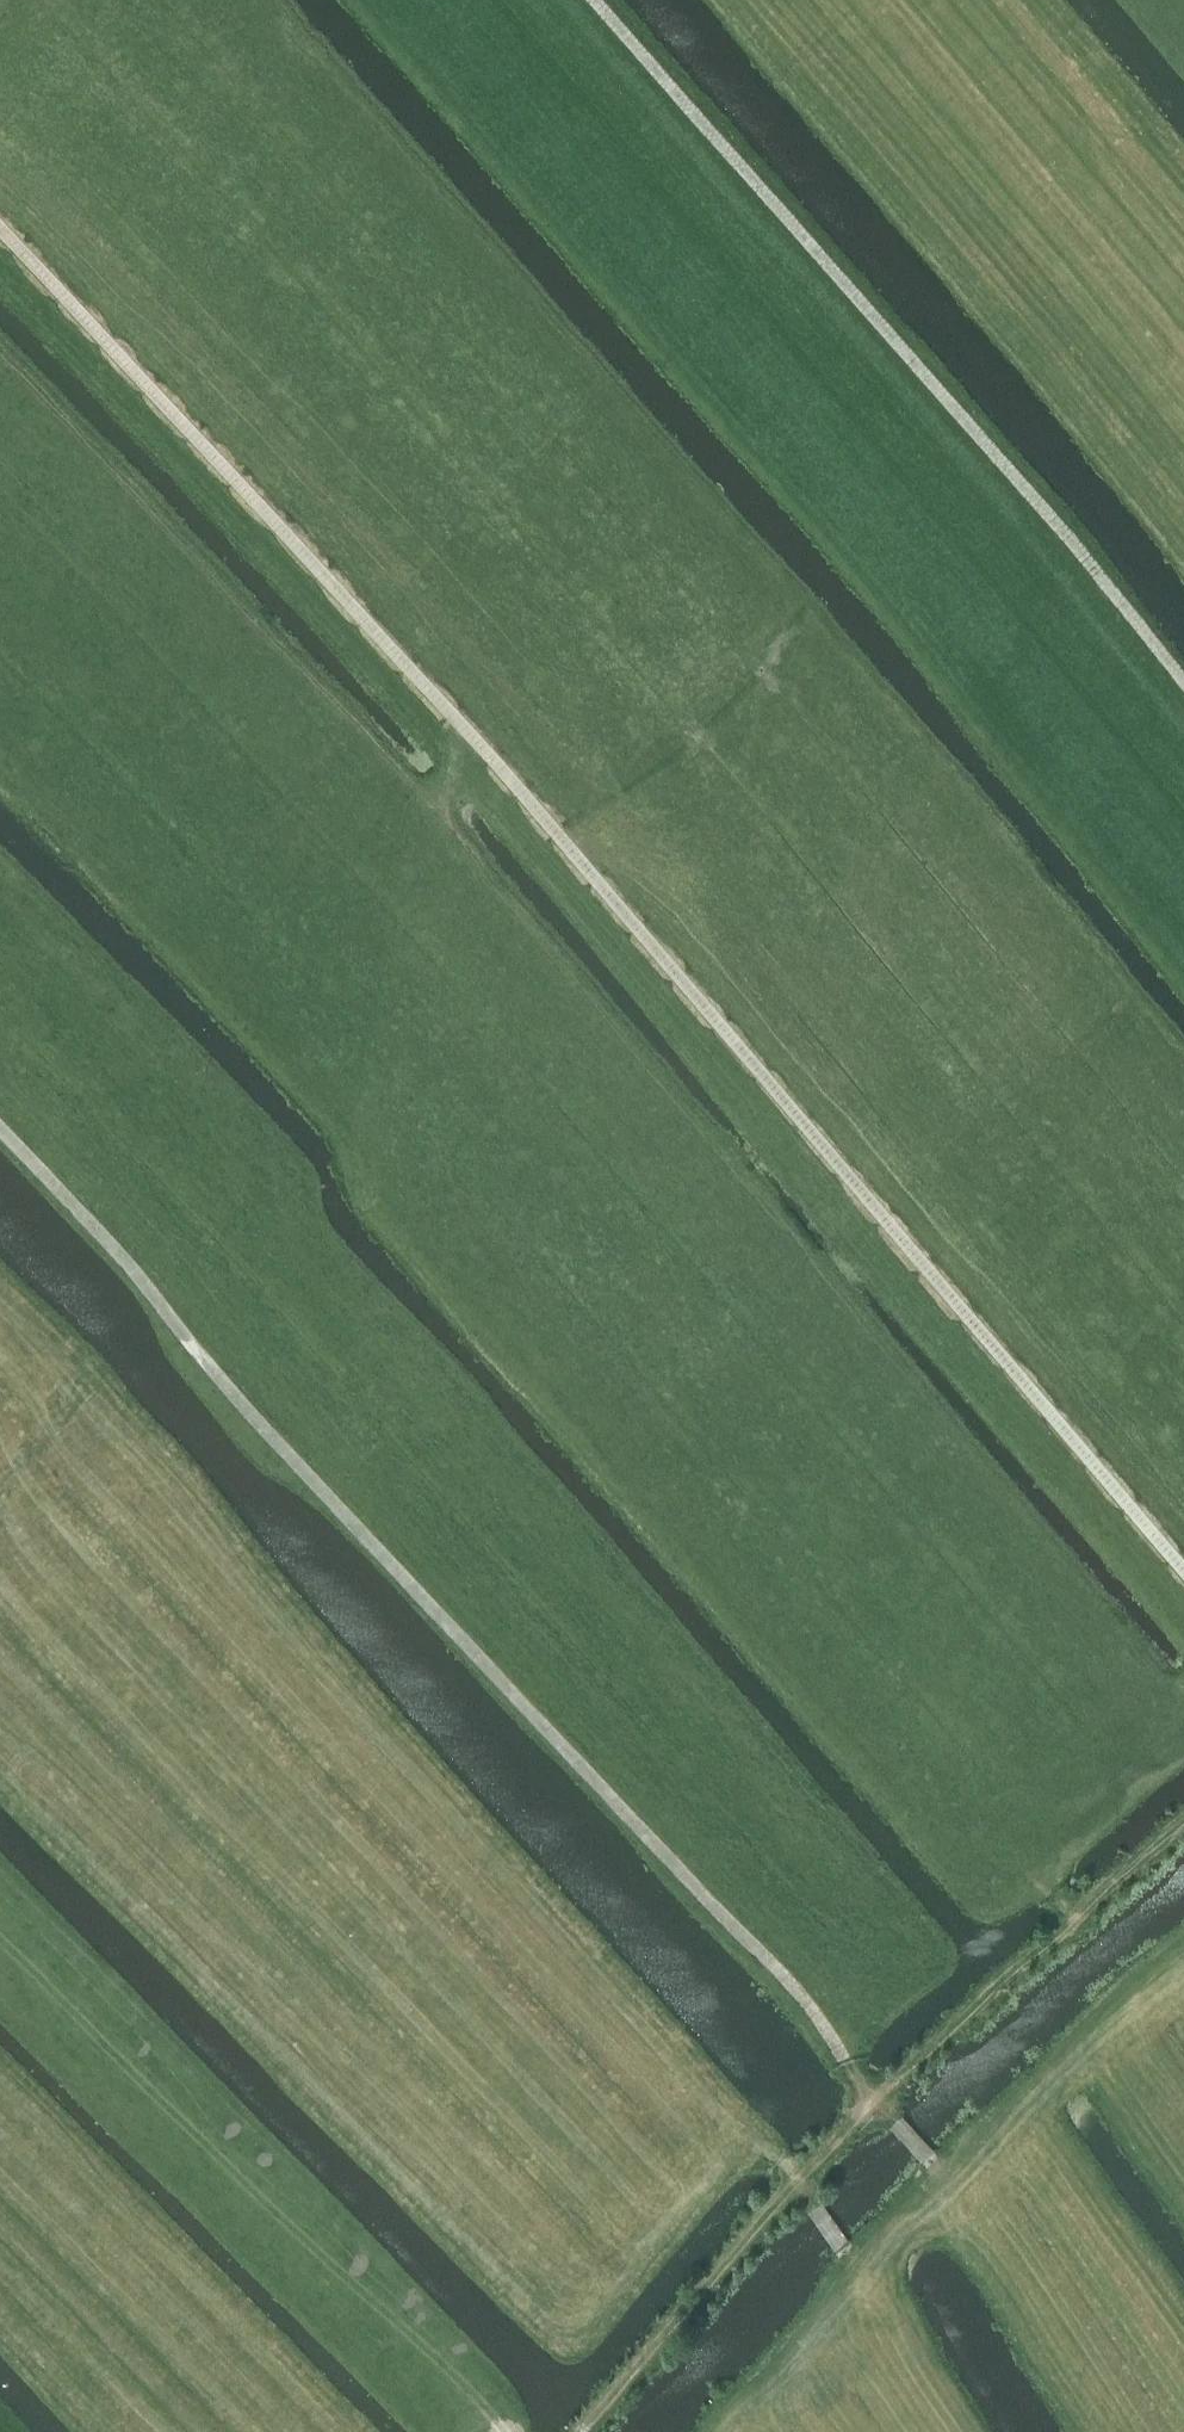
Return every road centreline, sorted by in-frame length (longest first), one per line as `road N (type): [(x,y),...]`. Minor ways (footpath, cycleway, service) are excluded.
road 1 (track): [(1183,1571),(601,891),(0,238)]
road 2 (track): [(873,2100),(774,1971),(0,1139)]
road 3 (track): [(1183,691),(1017,487),(592,0)]
road 4 (track): [(582,2431),(873,2100),(1183,1819)]

